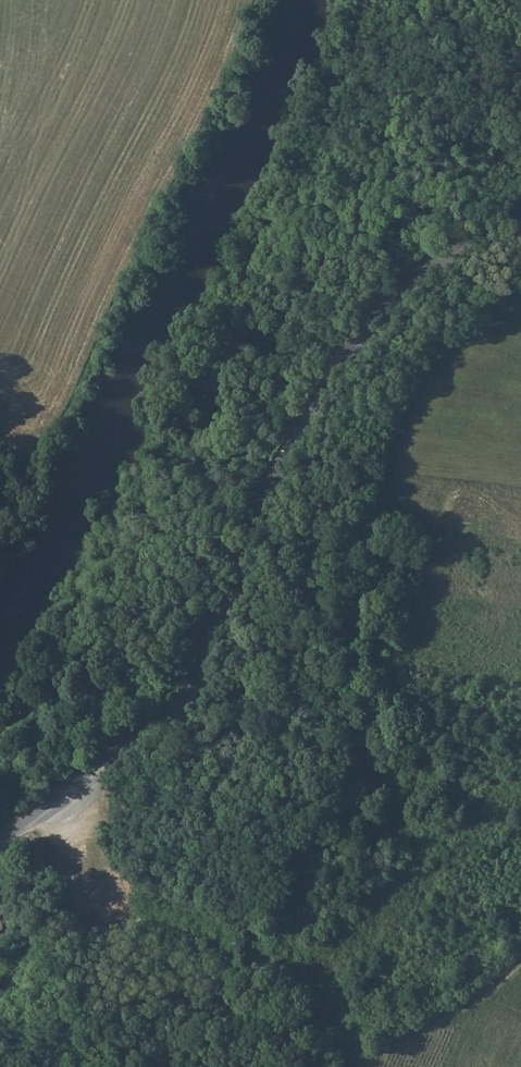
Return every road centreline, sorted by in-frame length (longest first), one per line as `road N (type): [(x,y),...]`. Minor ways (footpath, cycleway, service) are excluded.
road 1 (tertiary): [(0,845),(84,773),(179,718),(202,628),(245,588),(267,487),(322,388),(399,289),(520,208)]

